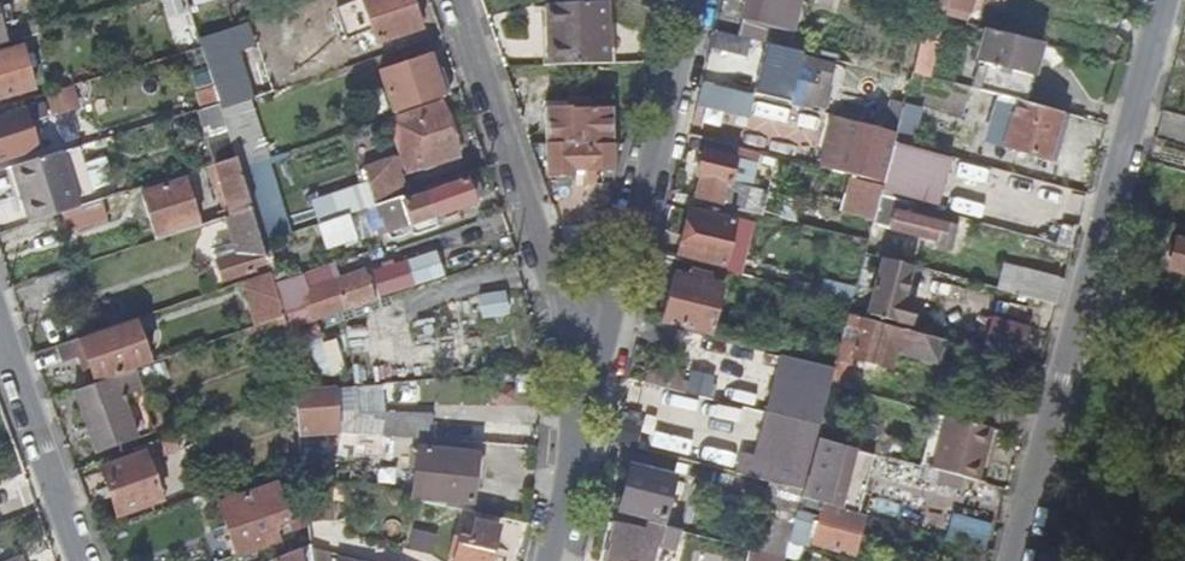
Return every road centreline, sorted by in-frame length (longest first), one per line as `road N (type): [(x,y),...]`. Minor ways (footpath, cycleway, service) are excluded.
road 1 (residential): [(1162,0),(1008,560)]
road 2 (residential): [(591,395),(456,0)]
road 3 (residential): [(688,0),(591,395)]
road 4 (residential): [(89,560),(0,323)]
road 5 (residential): [(591,395),(552,560)]

